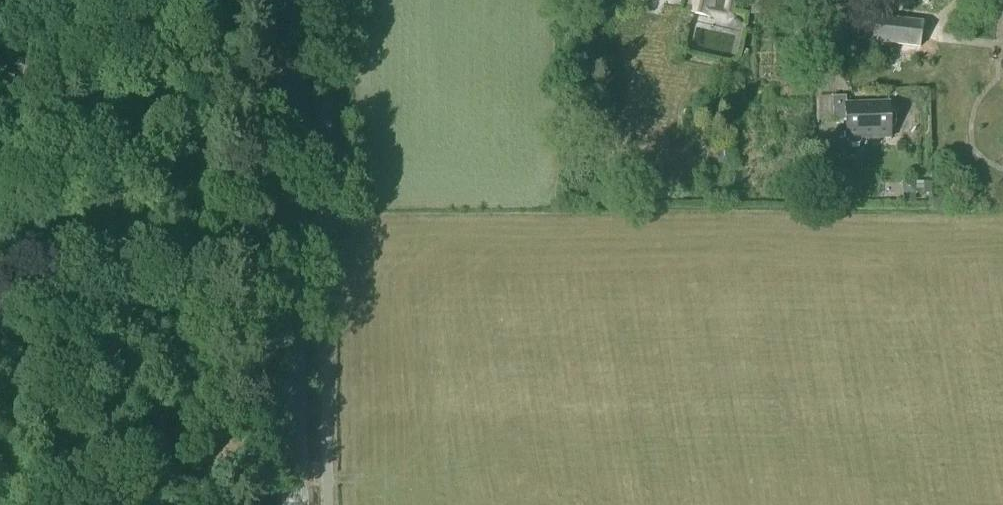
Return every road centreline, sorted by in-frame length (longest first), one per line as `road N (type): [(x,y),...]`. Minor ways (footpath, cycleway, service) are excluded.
road 1 (secondary): [(295,504),(292,0)]
road 2 (track): [(215,504),(0,314)]
road 3 (track): [(0,141),(162,0)]

